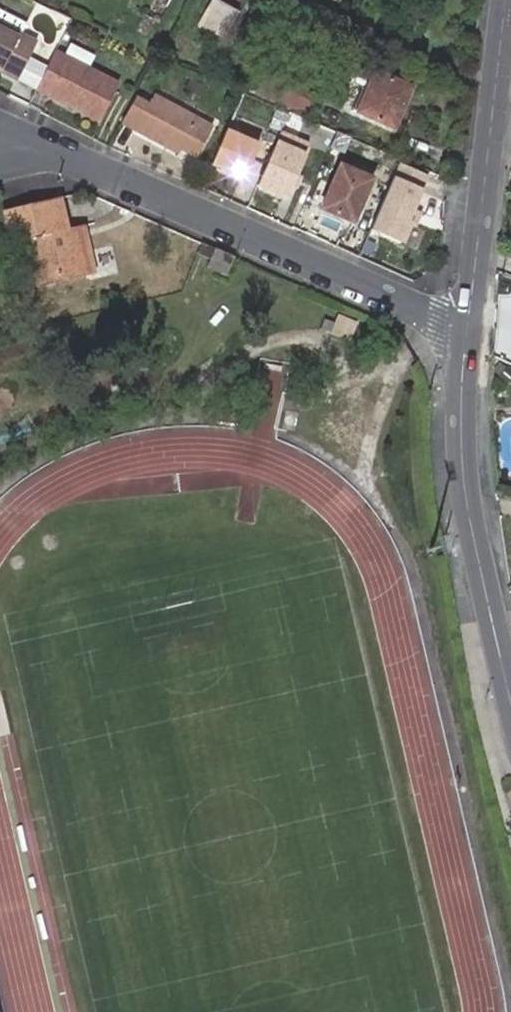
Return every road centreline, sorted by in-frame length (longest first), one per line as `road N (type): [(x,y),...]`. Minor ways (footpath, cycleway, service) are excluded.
road 1 (residential): [(467,326),(49,149)]
road 2 (residential): [(510,702),(460,441),(467,326)]
road 3 (residential): [(467,326),(507,0)]

